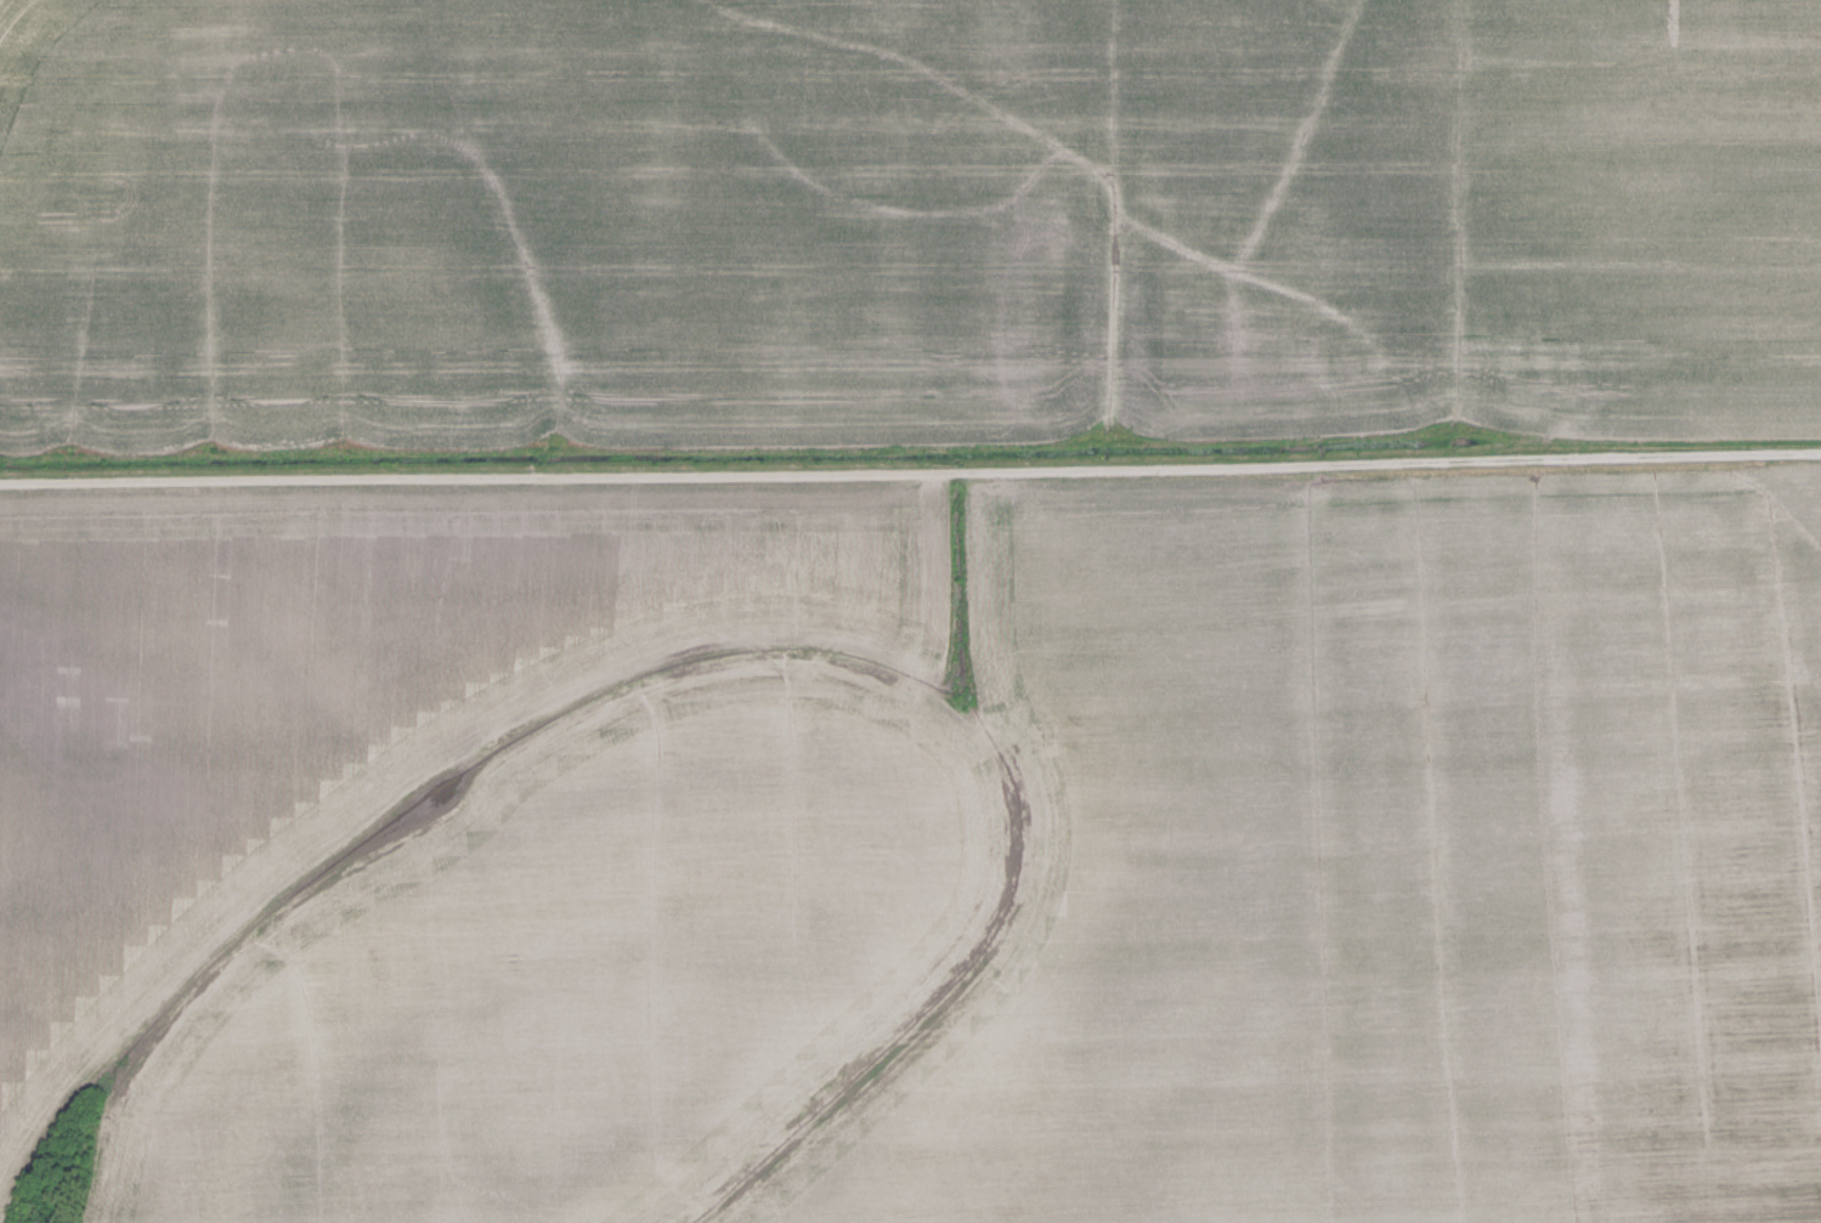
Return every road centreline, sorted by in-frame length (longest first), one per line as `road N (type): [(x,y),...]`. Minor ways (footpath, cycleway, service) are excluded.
road 1 (residential): [(0,480),(1820,463)]

